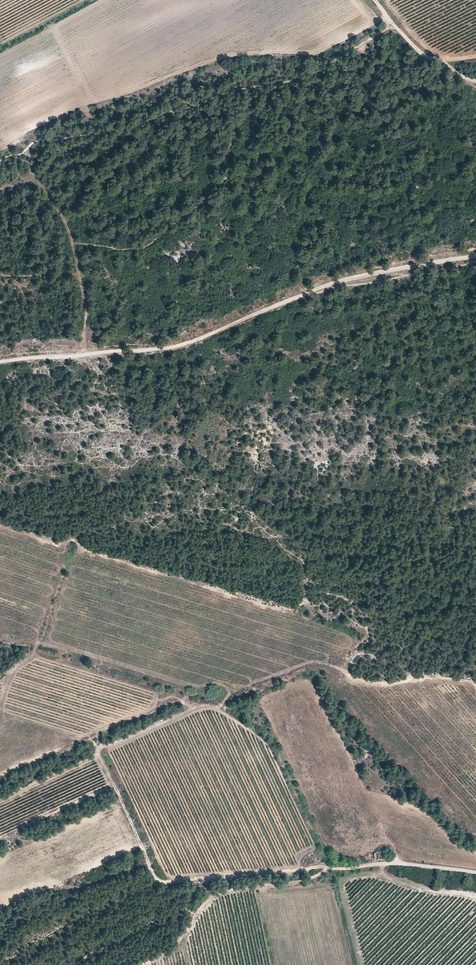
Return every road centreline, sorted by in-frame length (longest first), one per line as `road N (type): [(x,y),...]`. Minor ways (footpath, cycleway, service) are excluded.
road 1 (track): [(0,362),(172,348),(356,277),(475,255)]
road 2 (track): [(475,874),(368,865),(223,892),(206,899),(171,947),(140,964)]
road 3 (track): [(426,673),(400,683),(360,681),(319,659),(235,686),(220,706),(98,751)]
road 4 (track): [(327,869),(164,883),(152,872),(98,751)]
road 5 (track): [(475,84),(426,58),(374,0)]

